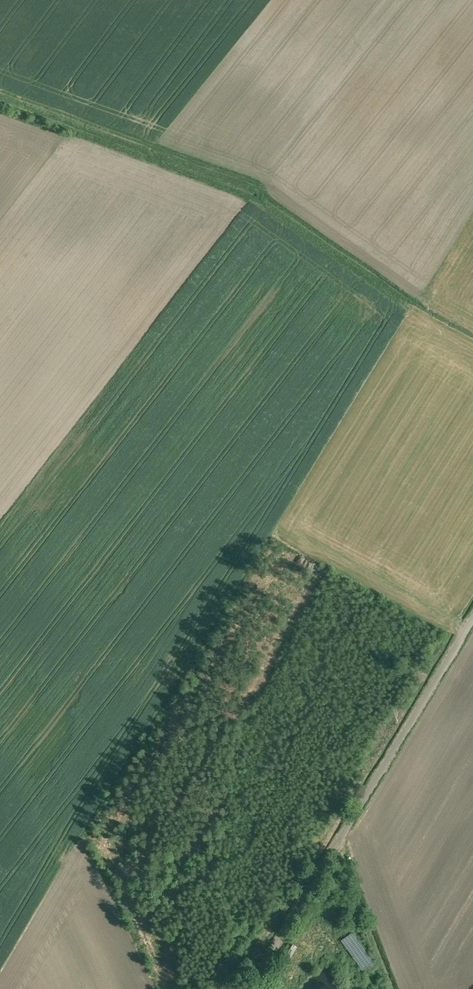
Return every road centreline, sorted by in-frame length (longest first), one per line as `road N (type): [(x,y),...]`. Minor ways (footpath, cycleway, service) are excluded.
road 1 (unclassified): [(253,988),(472,620)]

